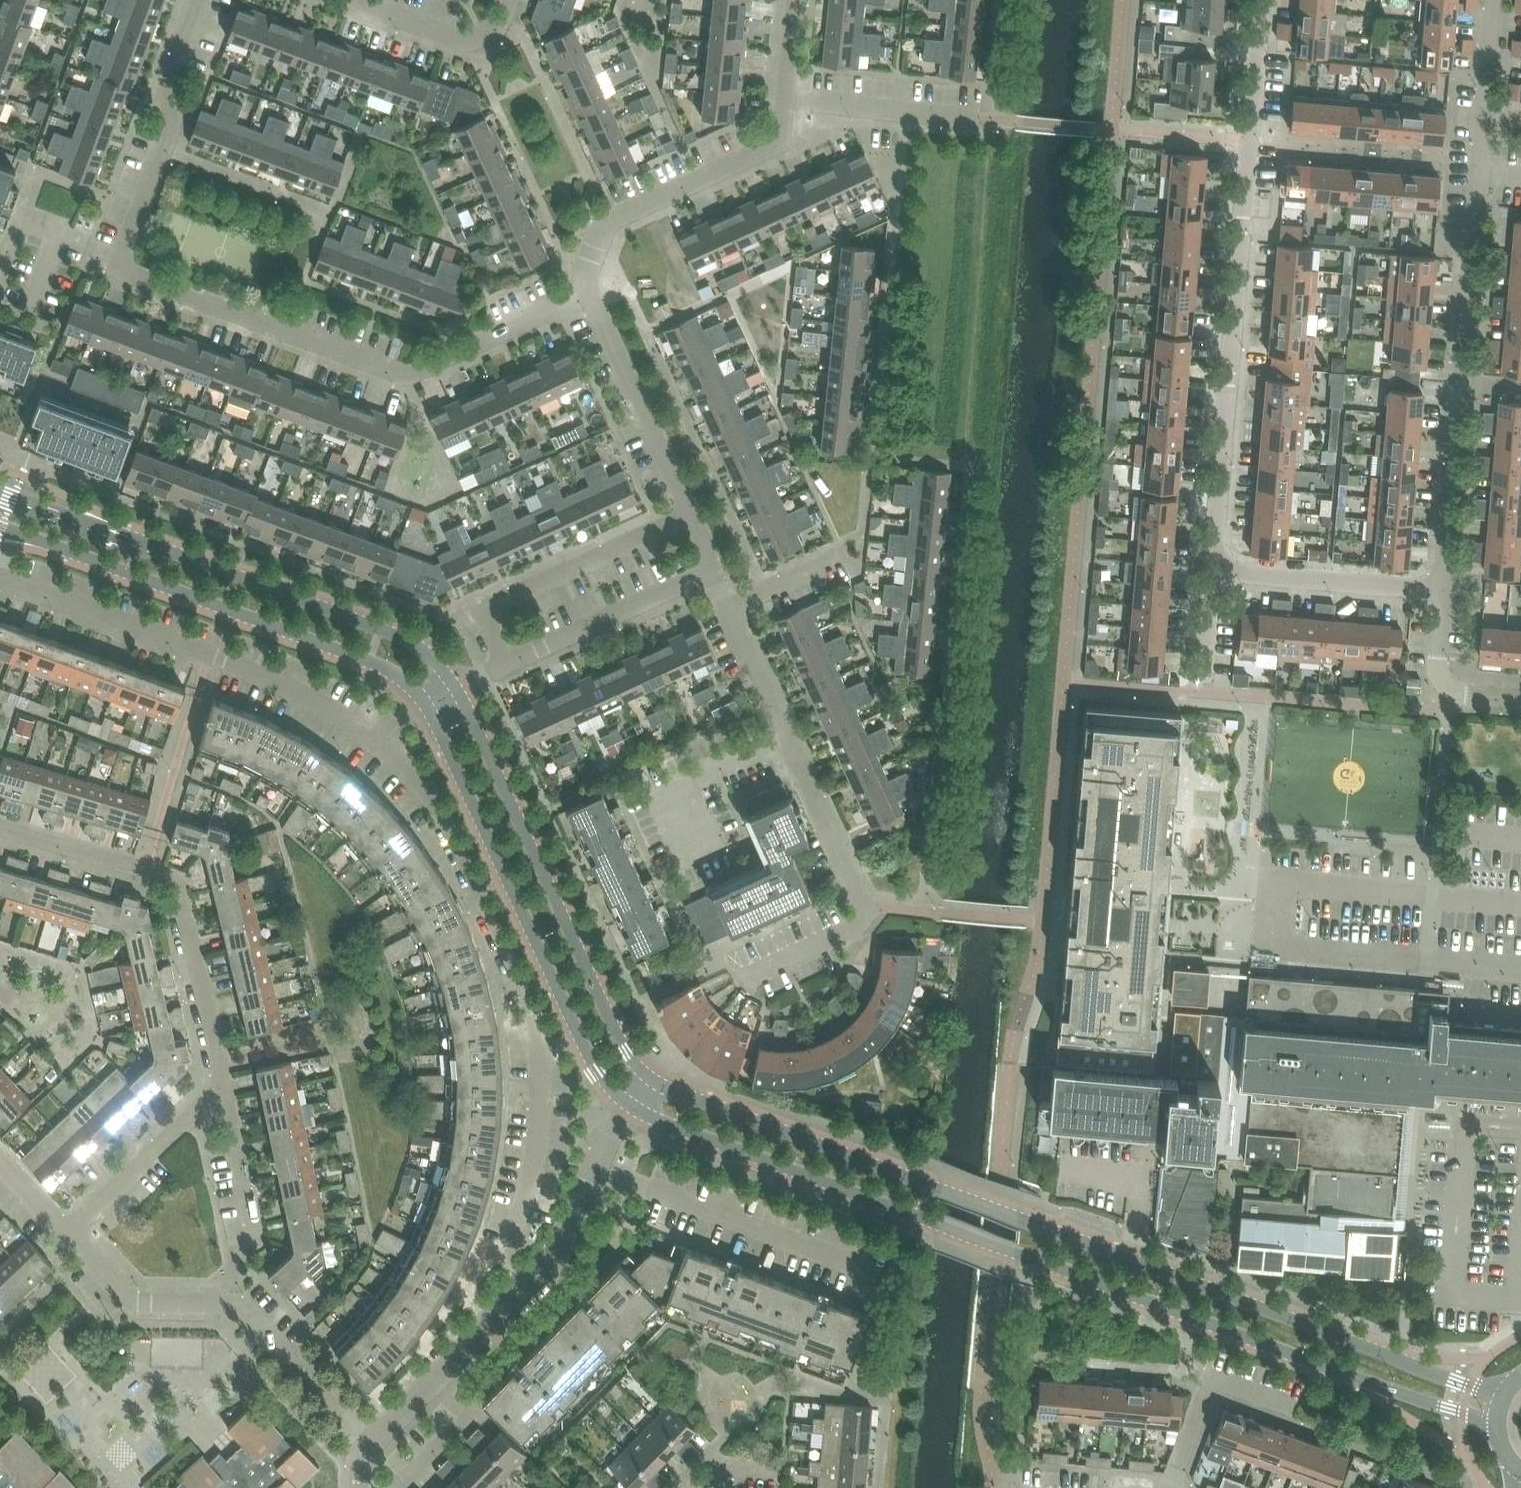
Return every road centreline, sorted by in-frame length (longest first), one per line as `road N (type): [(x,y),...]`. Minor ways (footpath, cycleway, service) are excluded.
road 1 (tertiary): [(627,1105),(1498,1424)]
road 2 (tertiary): [(1505,1398),(643,1076)]
road 3 (residential): [(591,298),(413,375),(123,271),(115,263),(170,115),(161,86),(196,0)]
road 4 (residential): [(527,1297),(496,1274),(534,1139),(534,1053),(462,857),(421,787),(375,742)]
road 5 (residential): [(1455,591),(1497,0)]
road 6 (residential): [(1209,572),(1259,0)]
road 7 (tertiary): [(457,691),(437,663),(406,642),(0,494)]
road 8 (tertiary): [(0,529),(386,670),(417,694)]
road 9 (tertiary): [(427,707),(592,1064),(627,1105)]
road 10 (tertiary): [(643,1076),(592,985),(457,691)]
road 11 (residential): [(375,742),(311,699),(0,578)]
road 12 (residential): [(364,1450),(231,1291),(124,1286),(76,1233)]
road 13 (residential): [(748,982),(850,927),(867,906),(785,735)]
road 14 (residential): [(591,298),(587,261),(604,223),(781,142),(787,97)]
road 15 (residential): [(509,667),(487,631),(484,604),(688,512)]
road 16 (residential): [(1209,572),(1455,591)]
road 17 (residential): [(688,512),(591,298)]
road 18 (residential): [(509,667),(714,572)]
road 19 (residential): [(219,1074),(177,884),(148,875)]
road 20 (residential): [(364,1450),(527,1297)]
road 21 (residential): [(527,1297),(627,1105)]
road 22 (residential): [(219,1074),(76,1233)]
road 23 (residential): [(787,97),(980,119)]
road 24 (residential): [(1171,1487),(1215,1378),(1285,1404)]
road 25 (residential): [(691,846),(667,792),(785,735)]
road 26 (residential): [(360,0),(463,42),(497,30),(508,0)]
road 27 (residential): [(1520,699),(1448,692),(1455,591)]
road 28 (residential): [(255,1236),(219,1074)]
road 29 (residential): [(0,829),(148,875)]
road 30 (residential): [(785,735),(729,608)]
road 31 (residential): [(1199,693),(1209,572)]

